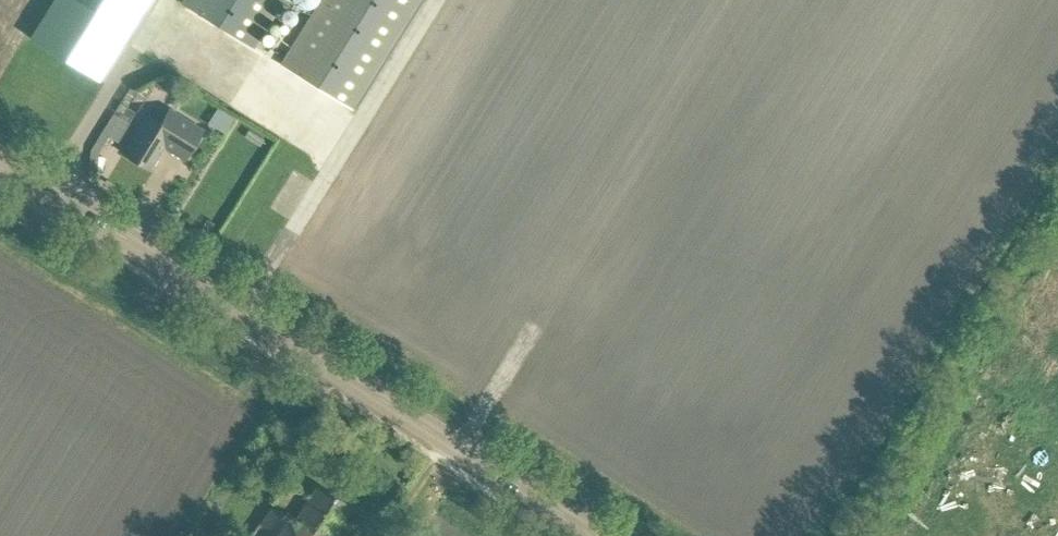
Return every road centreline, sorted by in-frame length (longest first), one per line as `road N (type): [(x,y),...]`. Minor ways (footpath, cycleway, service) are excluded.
road 1 (unclassified): [(600,535),(0,158)]

